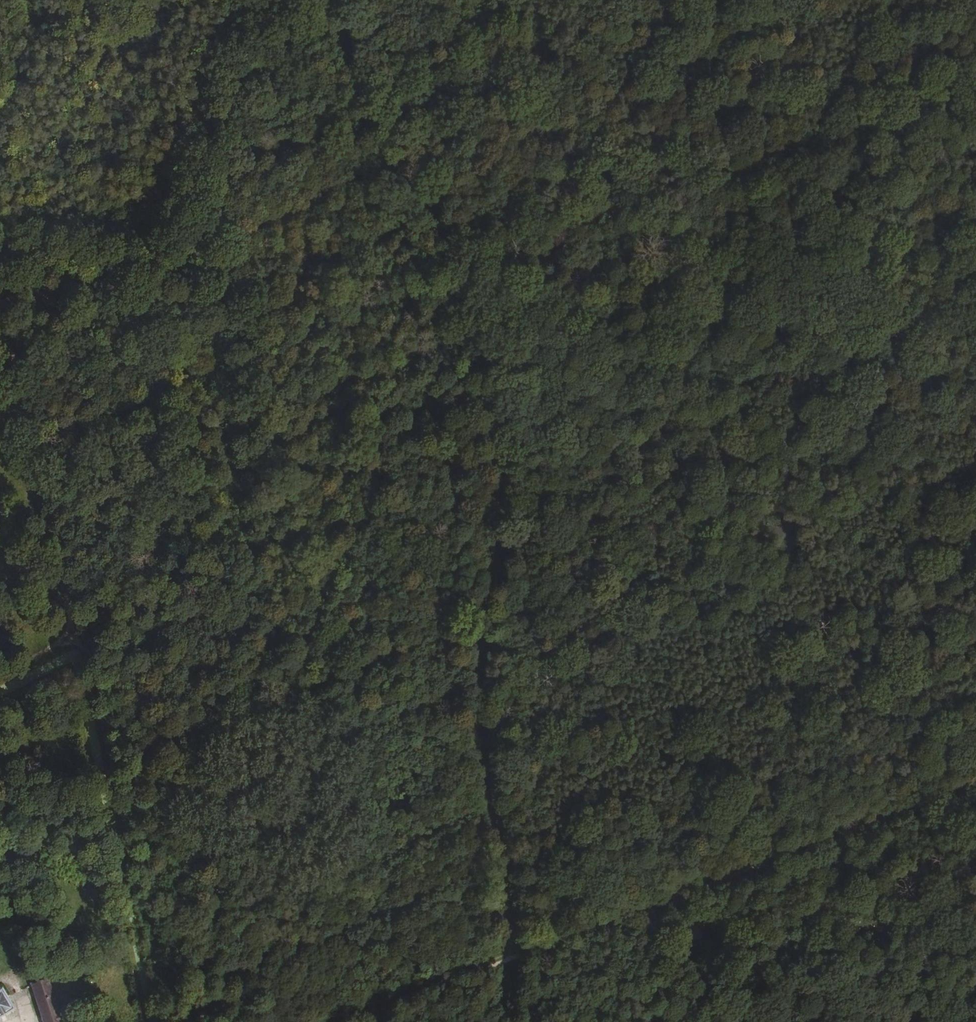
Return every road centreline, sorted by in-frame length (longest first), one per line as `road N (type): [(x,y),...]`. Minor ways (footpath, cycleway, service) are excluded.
road 1 (track): [(313,0),(385,165)]

